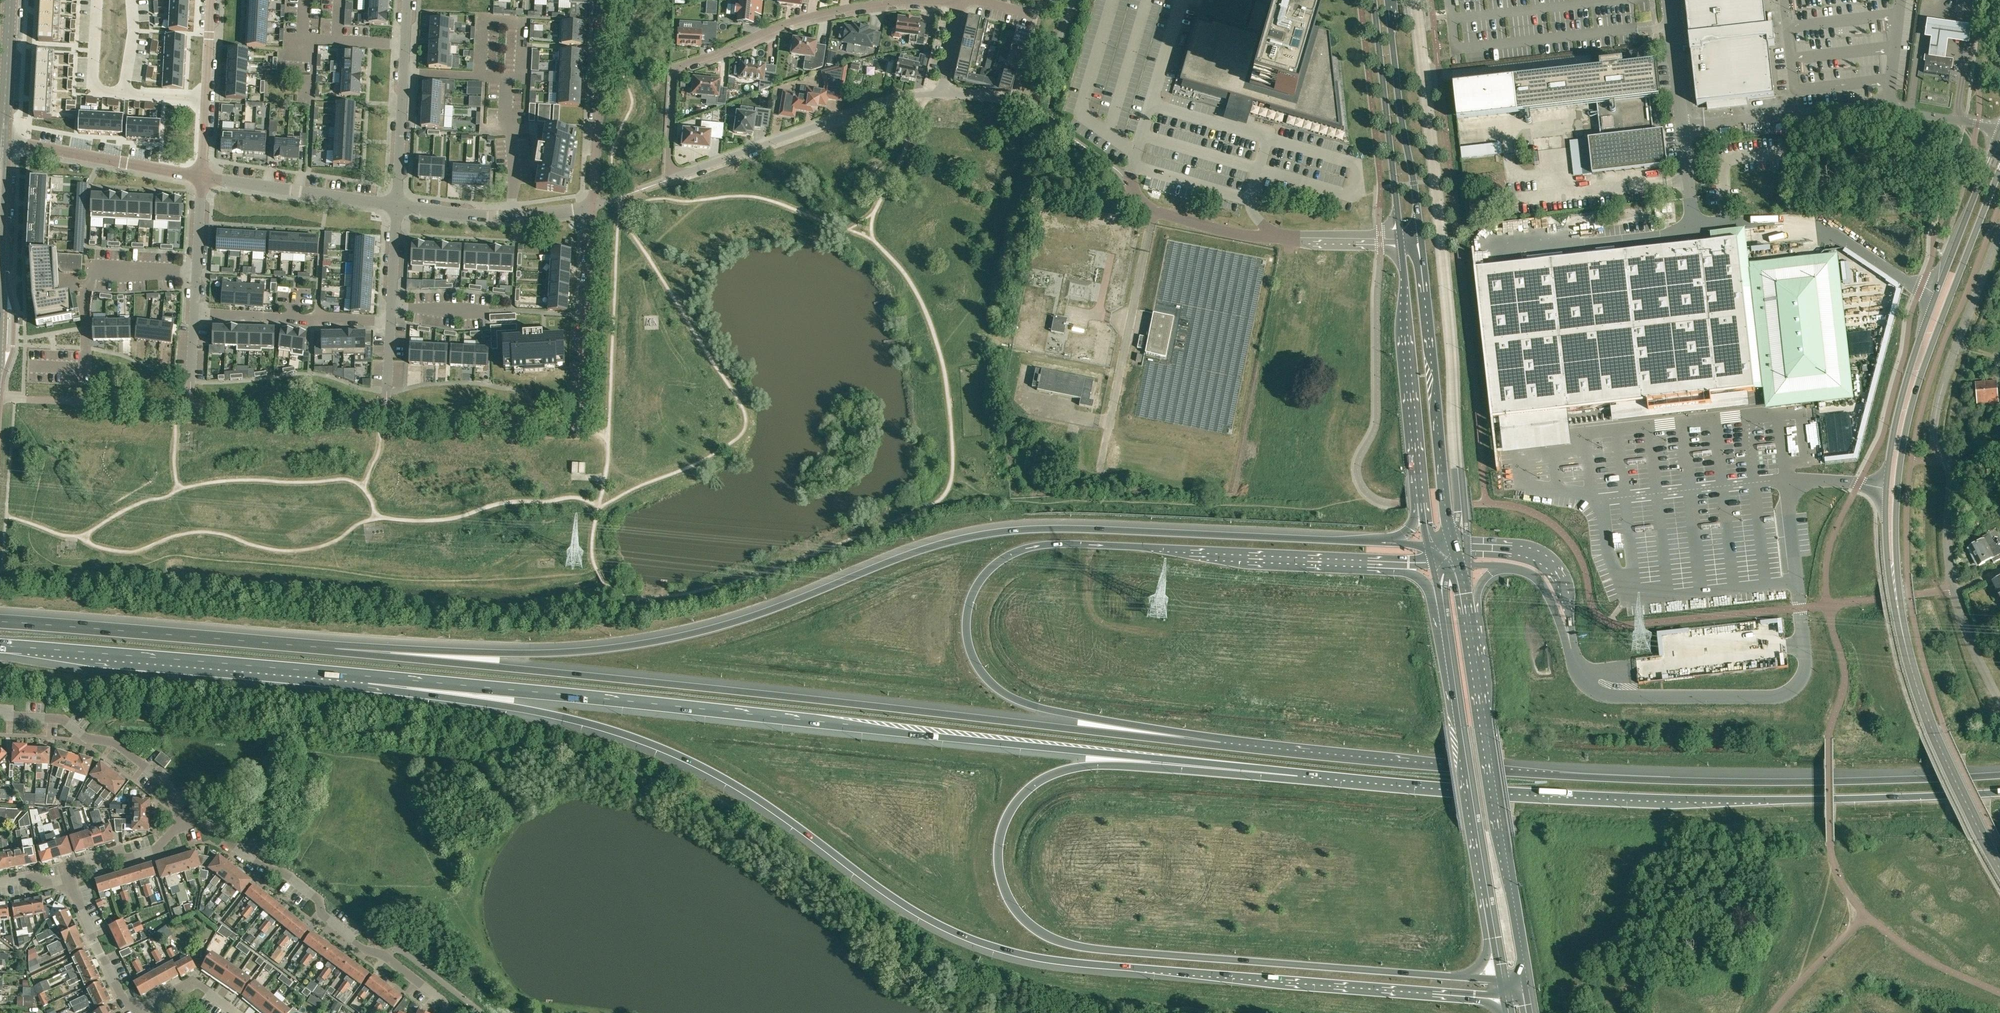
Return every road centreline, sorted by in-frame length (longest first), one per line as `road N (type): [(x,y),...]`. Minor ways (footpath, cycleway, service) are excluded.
road 1 (motorway): [(364,677),(565,718),(666,752),(768,806),(924,918),(1009,952),(1071,964),(1502,995)]
road 2 (motorway): [(1392,542),(1028,529),(935,547),(769,610),(631,645),(500,653),(335,648)]
road 3 (trunk): [(1469,977),(1079,947),(1030,924),(1002,885),(1005,819),(1050,775),(1119,765),(1298,773)]
road 4 (trunk): [(1999,775),(1678,782),(1220,745)]
road 5 (trunk): [(1220,745),(1047,712),(996,689),(968,634),(982,579),(1007,557),(1065,545),(1400,565)]
road 6 (secondary): [(1999,868),(1948,768),(1913,674),(1891,524),(1910,390),(1999,150)]
road 7 (trunk): [(1298,773),(1656,799),(1999,793)]
road 8 (motorway): [(850,705),(335,648)]
road 9 (motorway): [(364,677),(861,726)]
road 10 (trunk): [(861,726),(1298,773)]
road 11 (primary): [(1526,984),(1459,564)]
road 12 (unclassified): [(677,176),(668,161),(674,70),(801,21),(963,0)]
road 13 (trunk): [(1220,745),(850,705)]
road 14 (unclassified): [(1999,700),(1953,589),(1951,473),(1934,435),(1959,345)]
road 15 (motorway): [(0,646),(364,677)]
road 16 (primary): [(1440,597),(1492,937)]
road 17 (motorway): [(335,648),(0,621)]
road 18 (residential): [(447,1012),(442,1001),(324,915),(320,900),(286,873),(264,868),(205,823),(184,828)]
road 19 (primary): [(1454,547),(1421,238)]
road 20 (residential): [(677,176),(883,102),(943,94)]
road 21 (primary): [(1401,239),(1421,505)]
road 22 (primary): [(1375,0),(1401,239)]
road 23 (primary): [(1421,238),(1388,0)]
road 24 (residential): [(184,828),(169,786),(112,741),(86,737),(63,719),(0,710)]
road 25 (unclassified): [(593,206),(604,0)]
road 26 (residential): [(396,205),(409,0)]
road 27 (residential): [(201,176),(4,142)]
road 28 (residential): [(593,206),(493,216),(396,205)]
road 29 (residential): [(396,205),(201,176)]
road 30 (residential): [(583,402),(593,206)]
road 31 (residential): [(390,321),(194,312)]
road 32 (unclassified): [(1301,239),(1229,231),(1157,211),(1138,199),(1131,181)]
road 33 (tertiary): [(0,342),(2,163)]
road 34 (residential): [(139,1011),(127,1007),(70,878)]
road 35 (tertiary): [(4,142),(10,0)]
road 36 (unclassified): [(194,312),(201,176)]
road 37 (residential): [(70,878),(73,866),(159,848),(184,828)]
road 38 (residential): [(98,0),(92,90),(122,92)]

